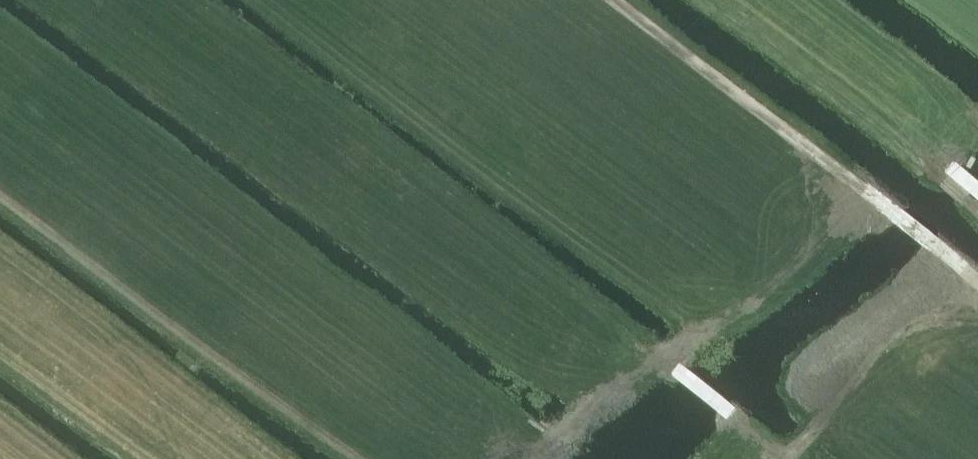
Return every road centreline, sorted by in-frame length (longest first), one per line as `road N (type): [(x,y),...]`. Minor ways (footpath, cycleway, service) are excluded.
road 1 (track): [(604,0),(977,280)]

